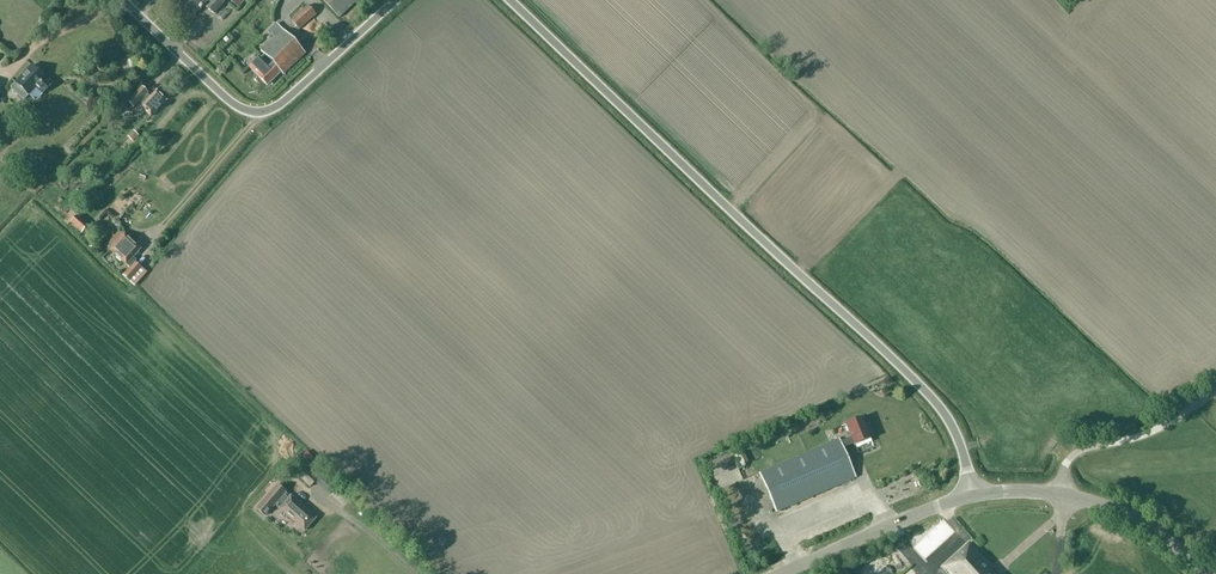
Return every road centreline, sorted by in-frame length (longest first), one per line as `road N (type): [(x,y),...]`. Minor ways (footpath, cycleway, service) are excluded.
road 1 (unclassified): [(970,495),(956,436),(927,394),(509,0)]
road 2 (unclassified): [(395,0),(292,94),(257,112),(229,101),(123,0)]
road 3 (unclassified): [(778,573),(970,495)]
road 4 (unclassified): [(1058,495),(1075,454),(1148,433),(1215,391)]
road 5 (unclassified): [(1205,573),(1134,518),(1058,495)]

